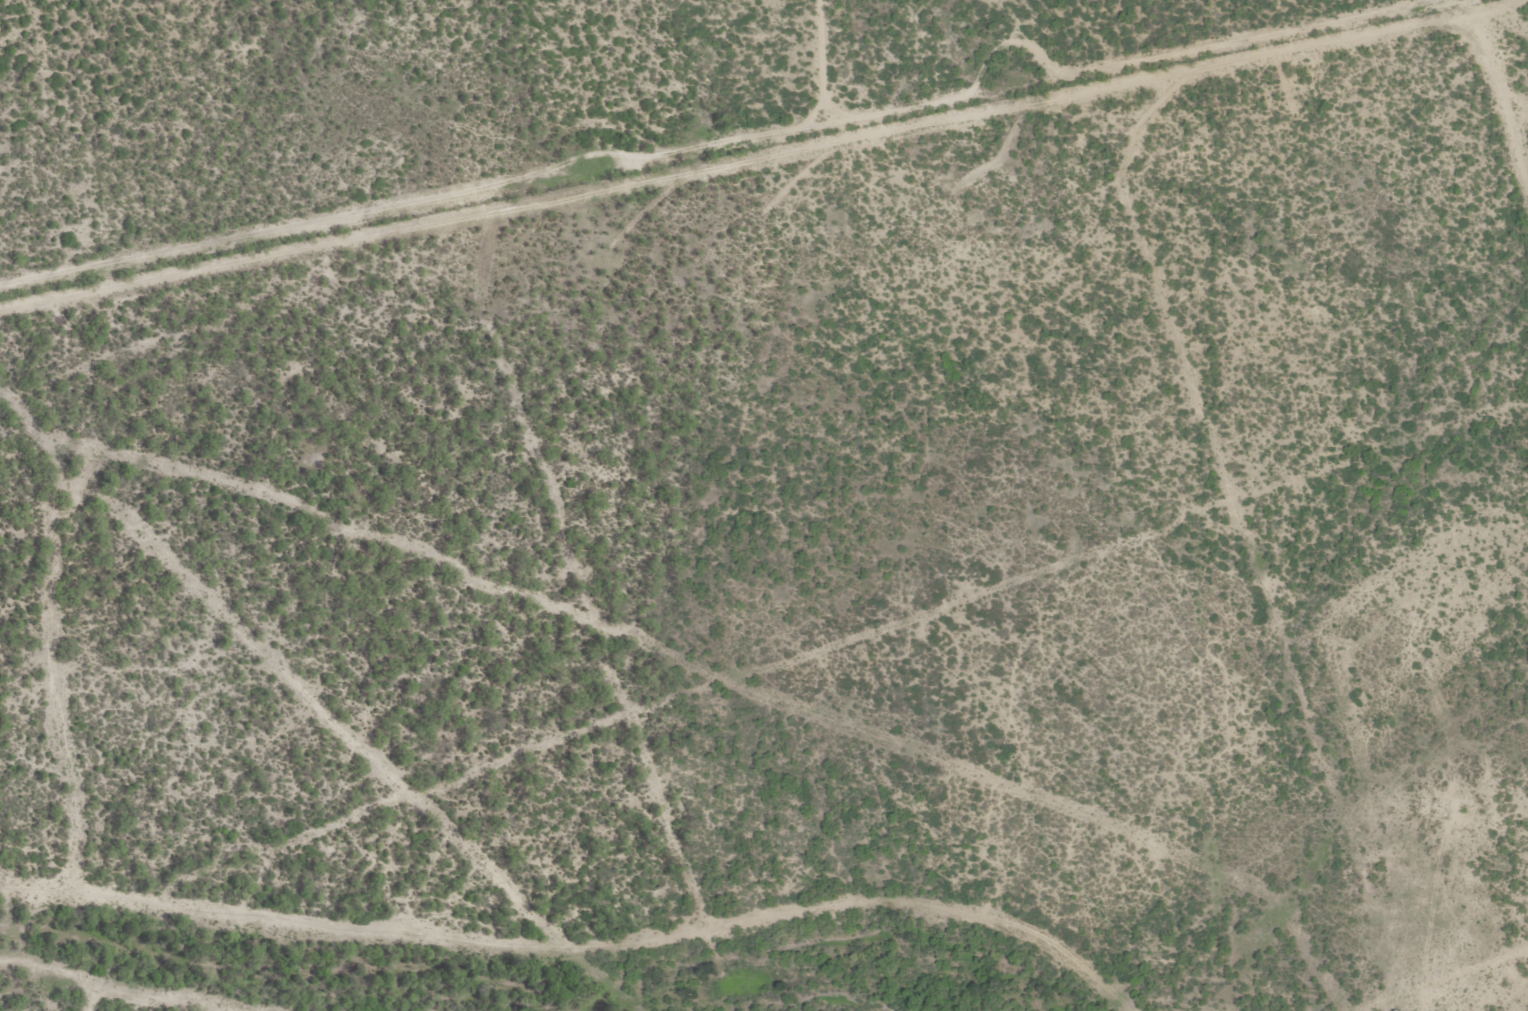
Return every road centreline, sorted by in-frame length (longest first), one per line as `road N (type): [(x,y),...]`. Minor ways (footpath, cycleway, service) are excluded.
road 1 (residential): [(1518,0),(1472,17),(0,308)]

